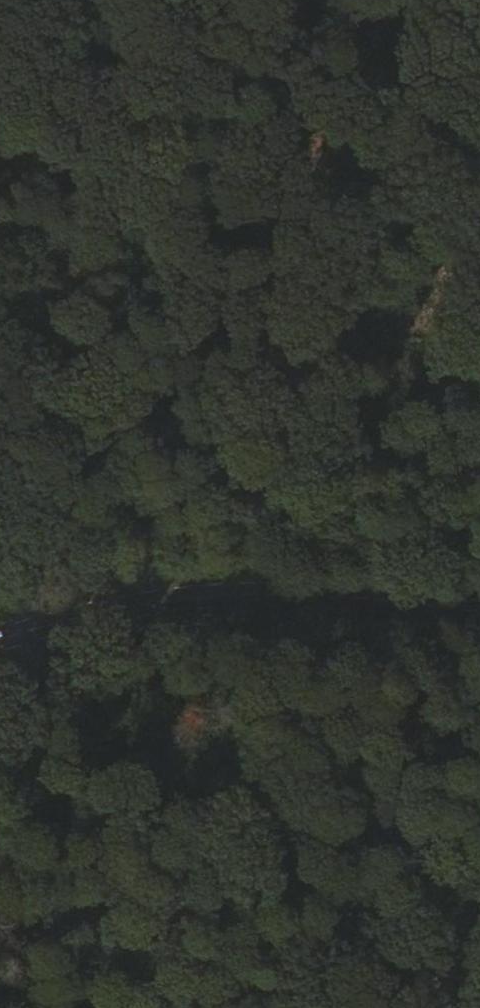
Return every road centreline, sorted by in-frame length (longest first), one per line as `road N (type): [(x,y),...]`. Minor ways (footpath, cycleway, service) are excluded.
road 1 (tertiary): [(479,616),(313,597),(237,597),(143,605),(0,640)]

